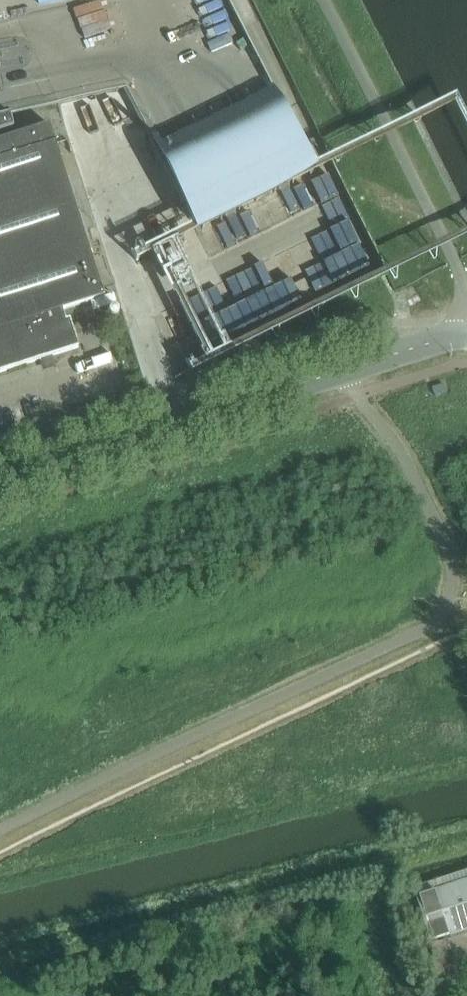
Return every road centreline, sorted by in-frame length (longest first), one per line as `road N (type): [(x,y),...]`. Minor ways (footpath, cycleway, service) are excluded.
road 1 (tertiary): [(0,483),(458,336)]

